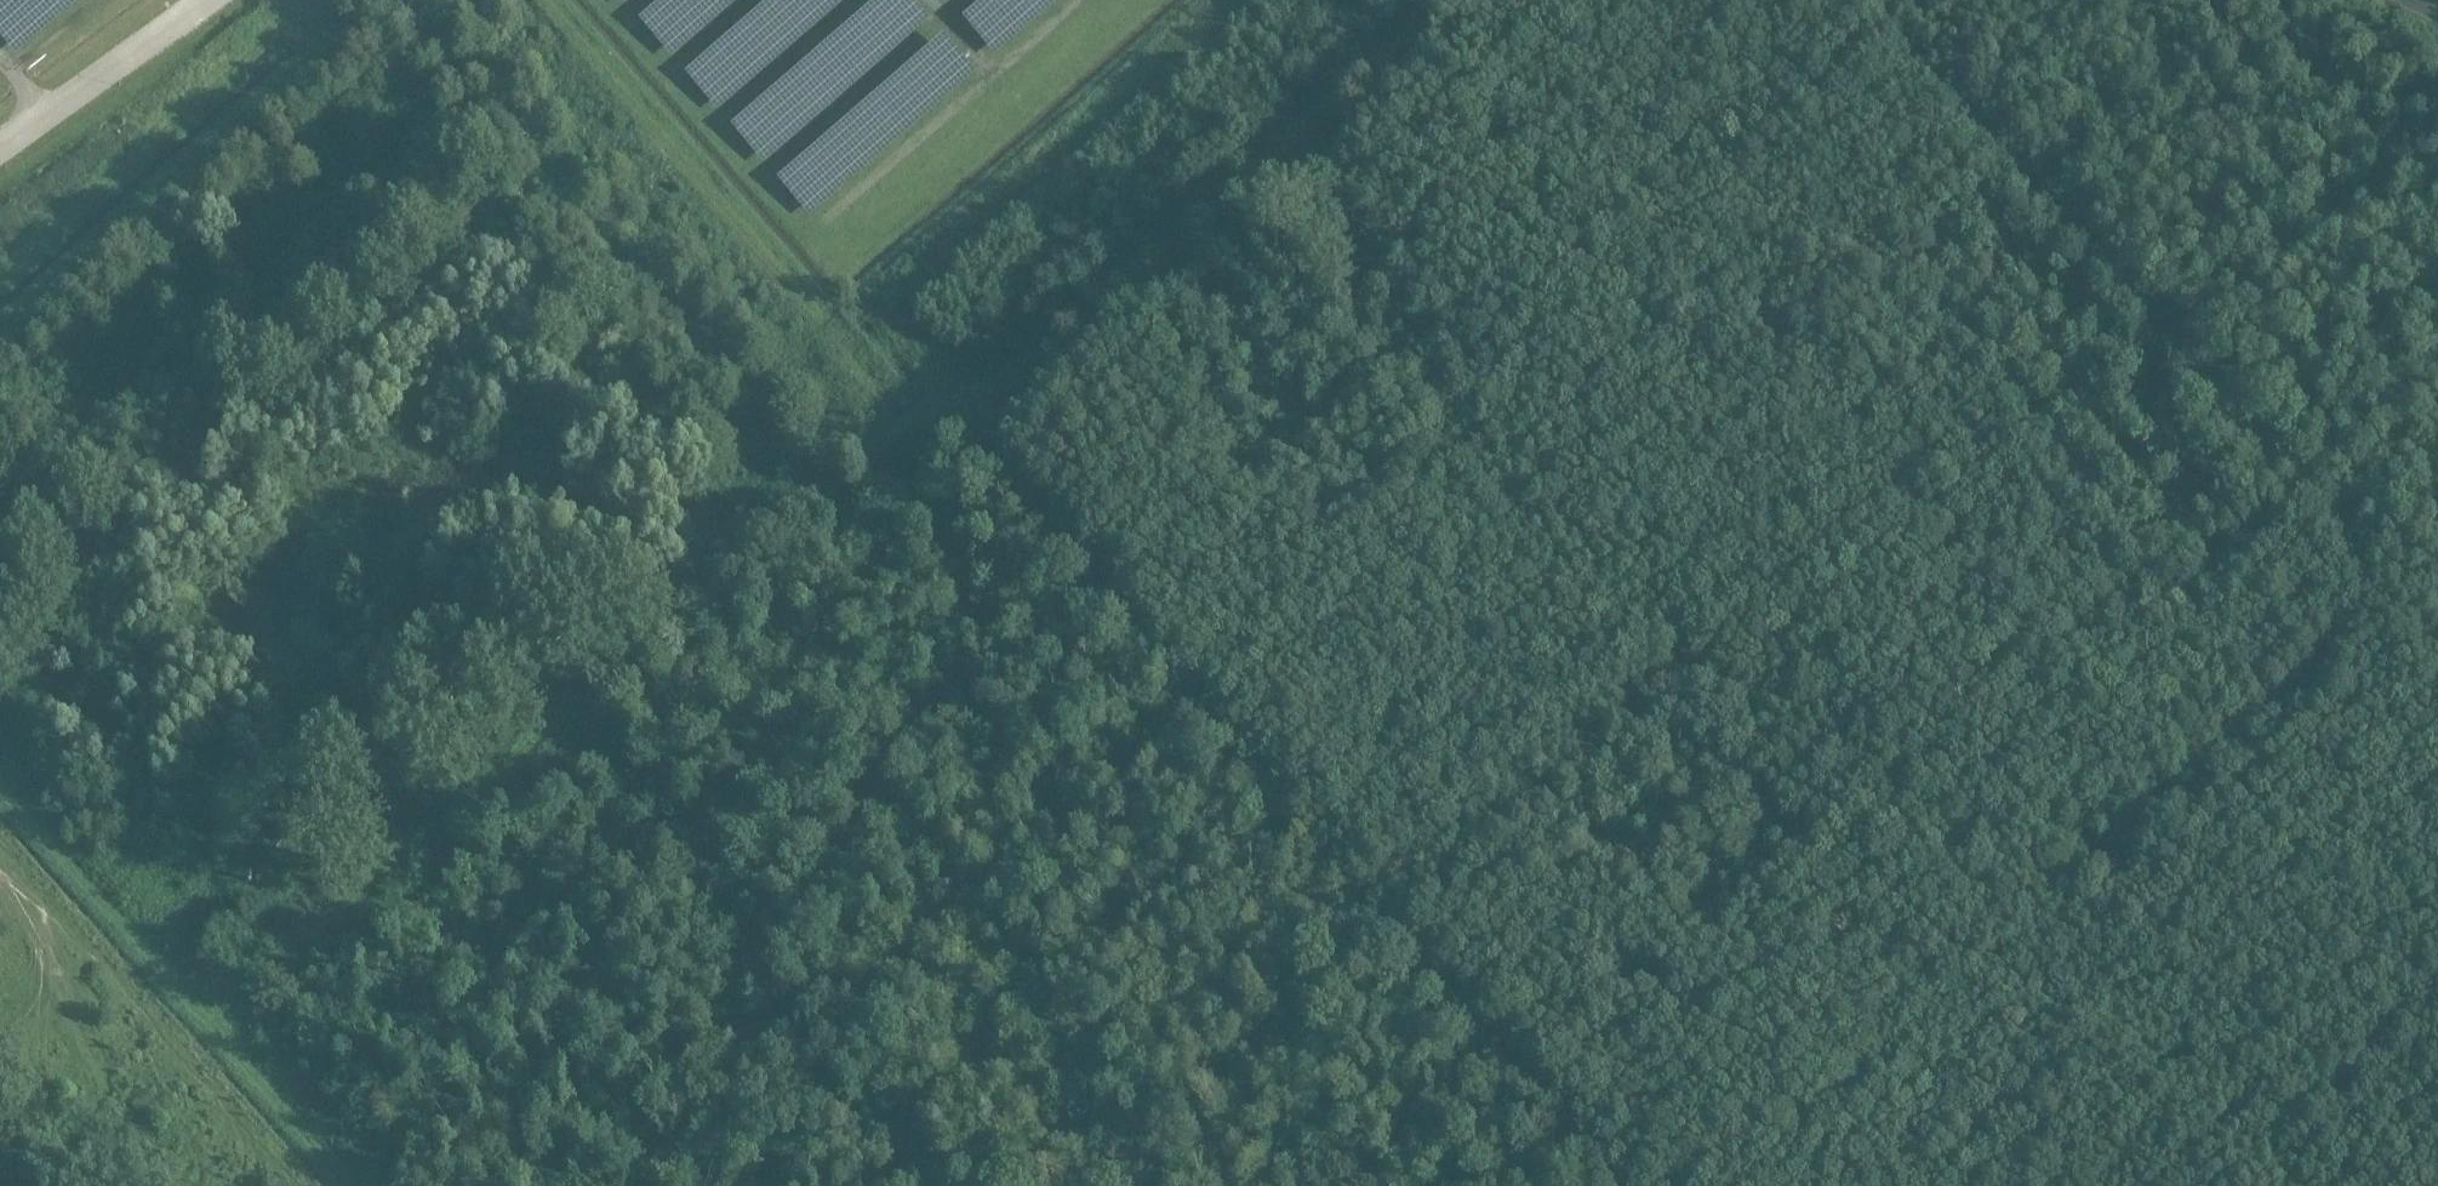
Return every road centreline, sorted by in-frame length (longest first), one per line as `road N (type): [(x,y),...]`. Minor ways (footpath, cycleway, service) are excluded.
road 1 (track): [(0,338),(316,70),(332,48),(326,17),(298,9),(278,17),(0,274)]
road 2 (track): [(355,1185),(0,785)]

